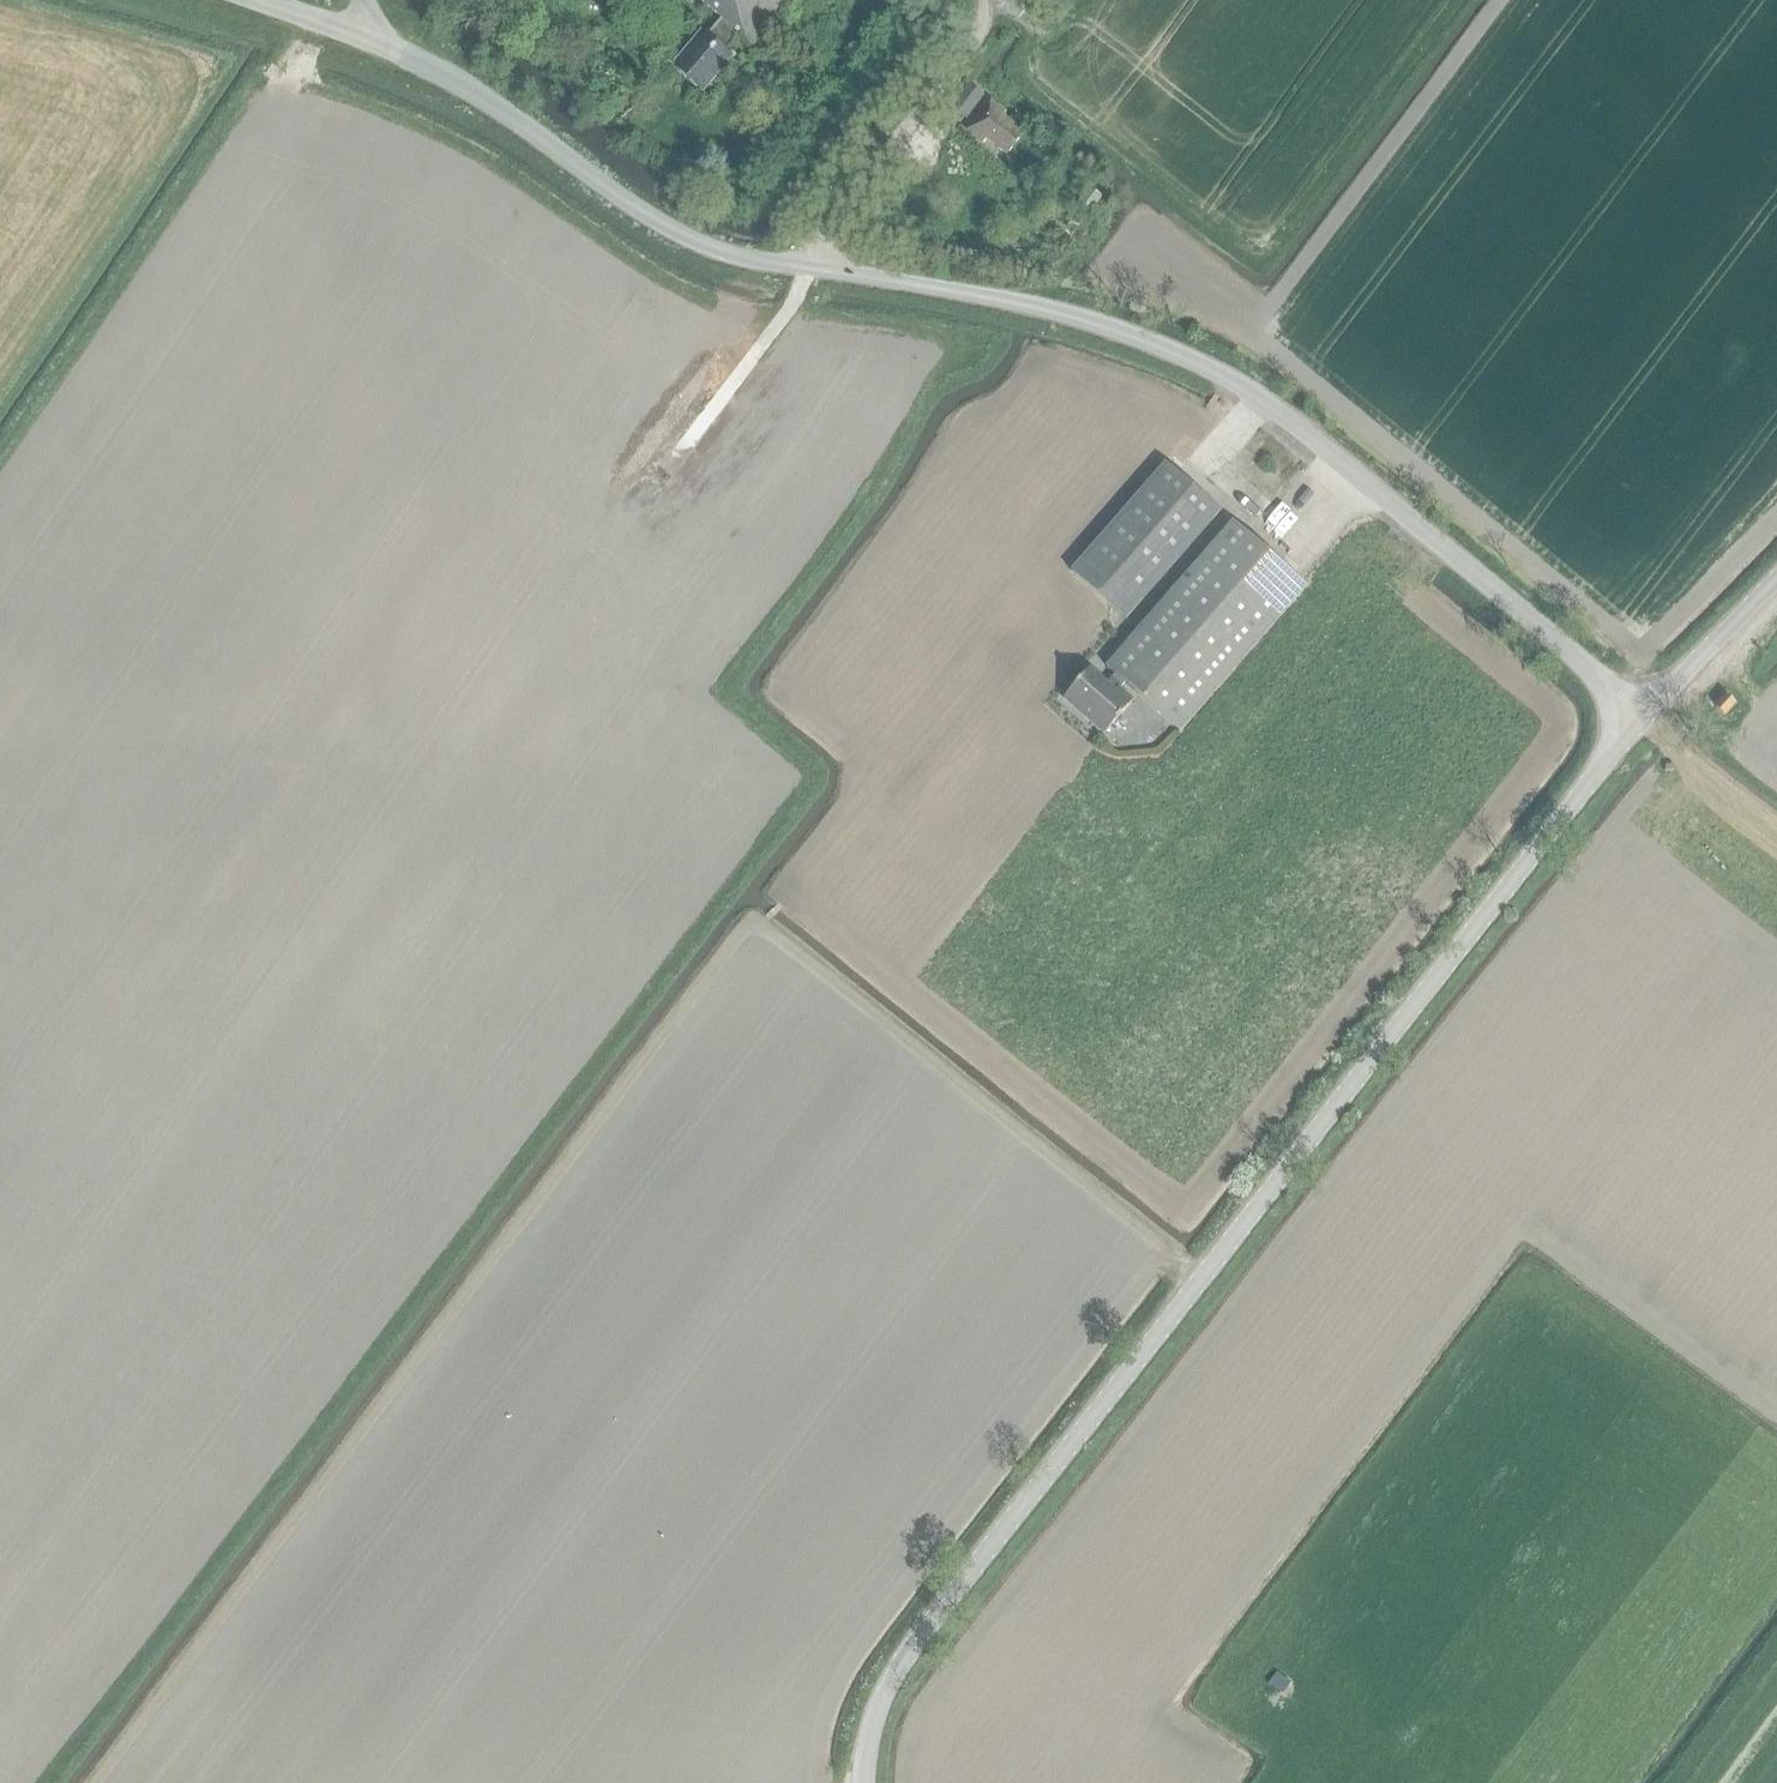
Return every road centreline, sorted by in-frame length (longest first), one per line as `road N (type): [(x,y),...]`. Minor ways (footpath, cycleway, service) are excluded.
road 1 (unclassified): [(1642,715),(1245,389),(1159,345),(1063,312),(755,260),(692,240),(469,89),(364,36),(262,0)]
road 2 (tertiary): [(864,1782),(875,1713),(908,1652),(1642,715)]
road 3 (tertiary): [(1642,715),(1776,577)]

